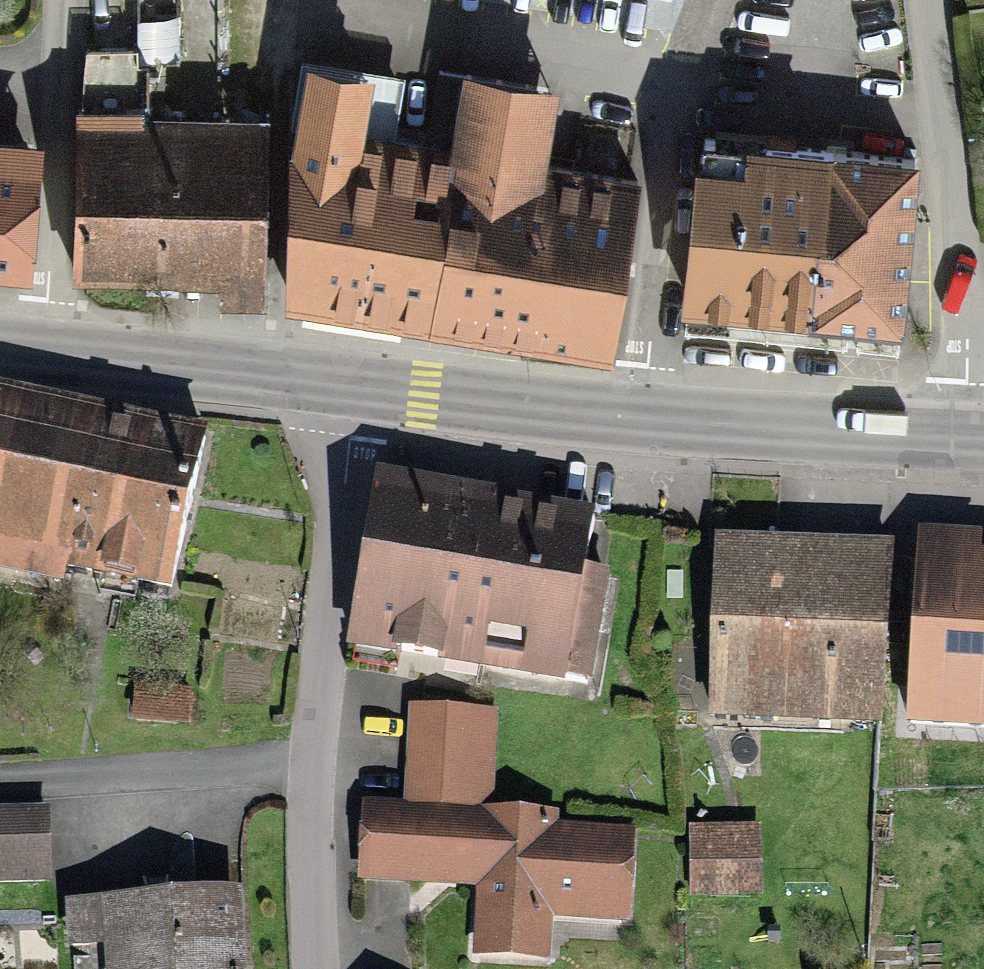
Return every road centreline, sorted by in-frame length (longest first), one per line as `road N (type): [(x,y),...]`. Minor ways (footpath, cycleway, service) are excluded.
road 1 (secondary): [(967,439),(360,388)]
road 2 (residential): [(319,968),(325,655),(360,388)]
road 3 (residential): [(926,0),(960,279),(967,439)]
road 4 (secondary): [(360,388),(0,345)]

